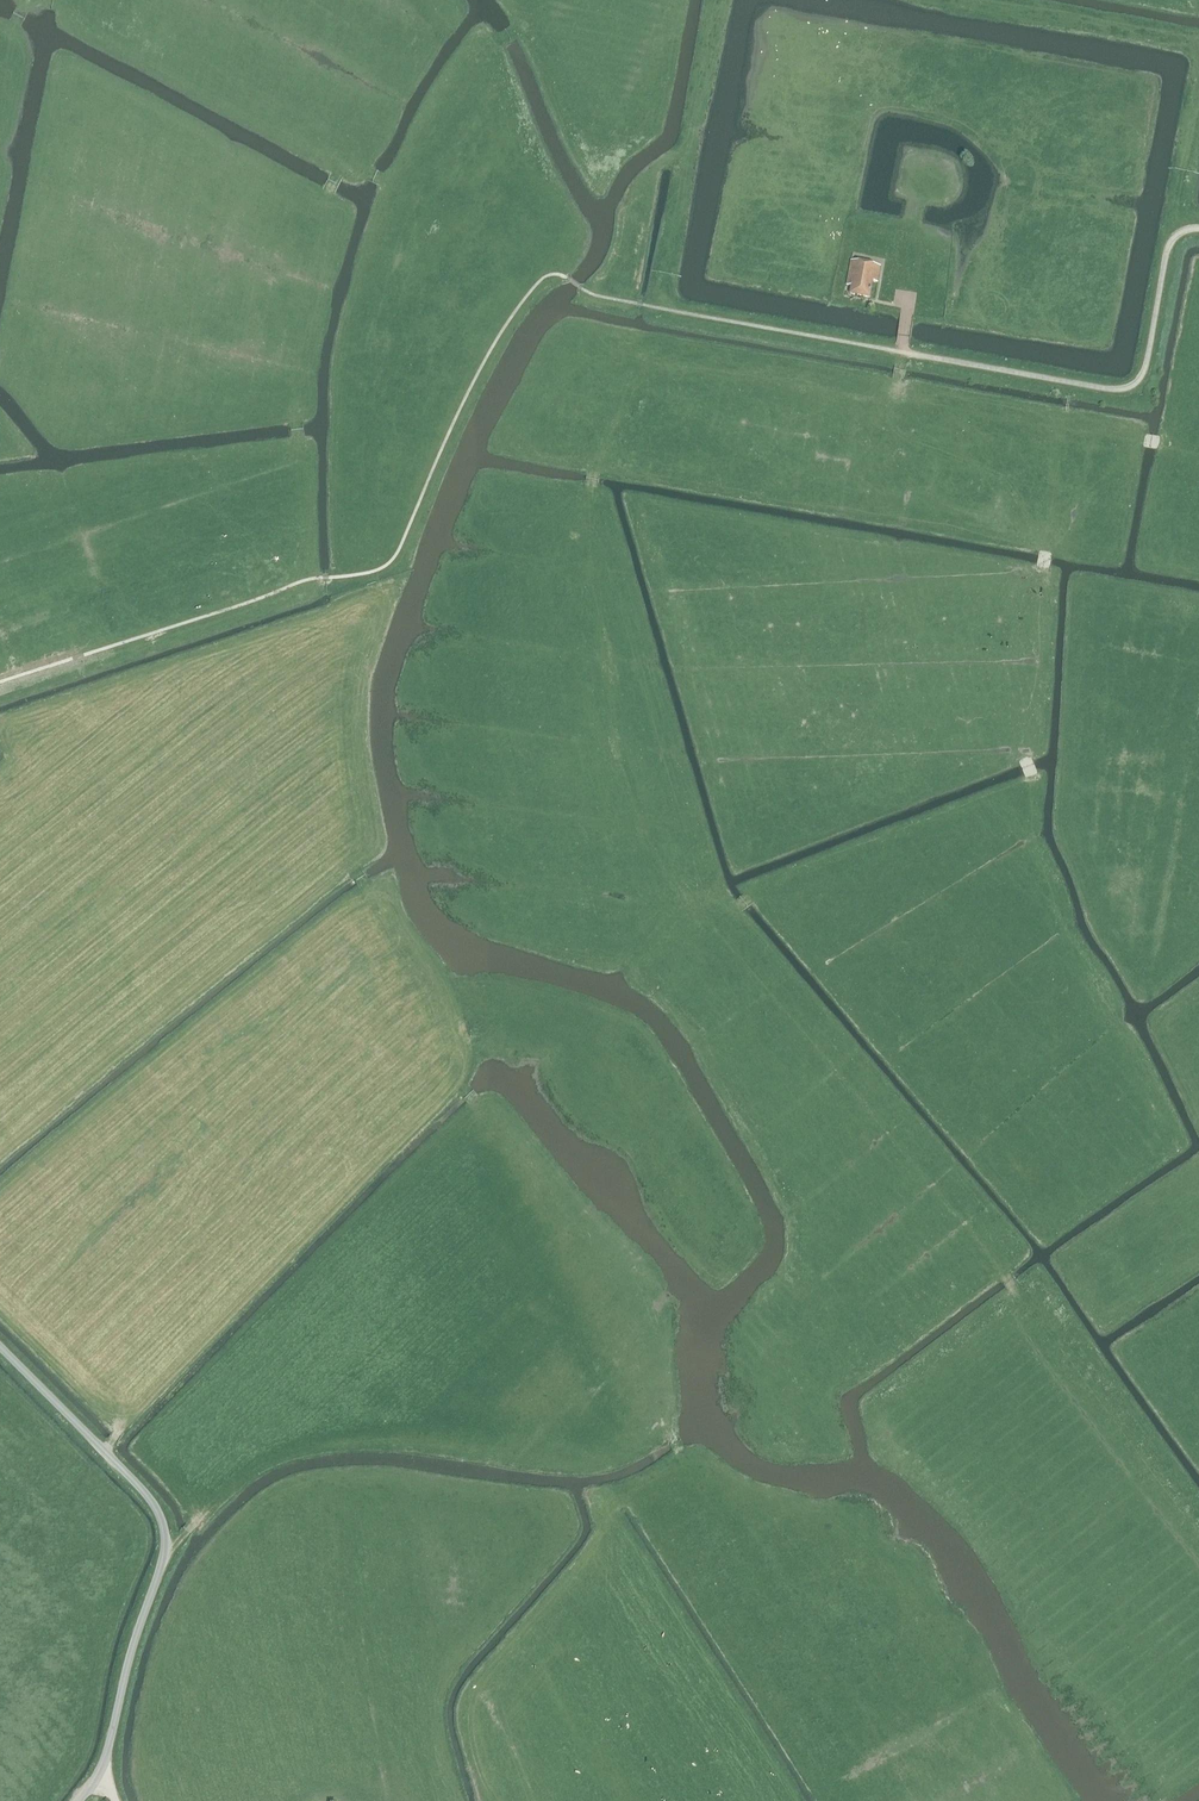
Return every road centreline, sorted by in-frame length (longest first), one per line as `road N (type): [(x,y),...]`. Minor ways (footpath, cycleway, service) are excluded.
road 1 (unclassified): [(75,1800),(107,1752),(158,1568),(161,1525),(149,1503),(0,1348)]

